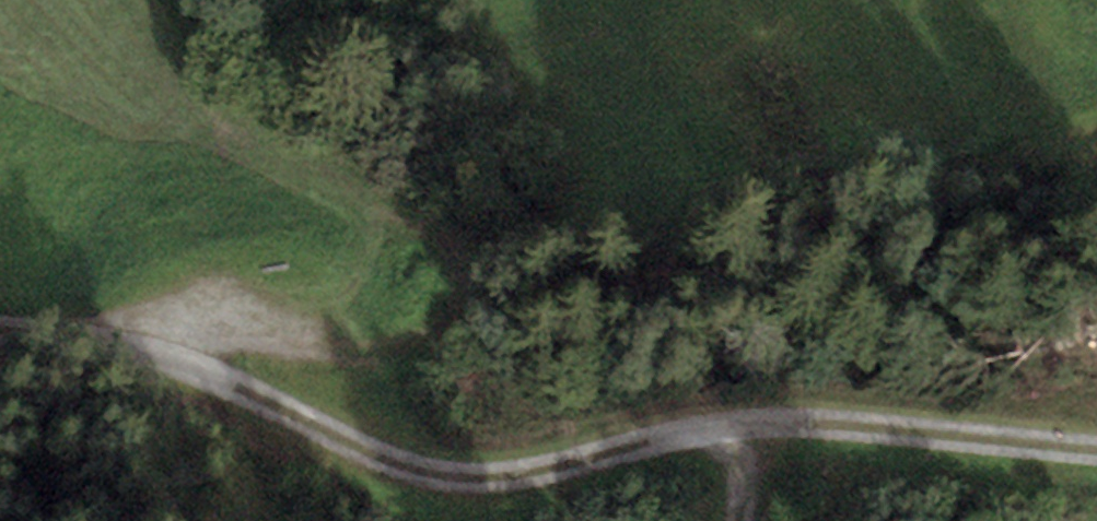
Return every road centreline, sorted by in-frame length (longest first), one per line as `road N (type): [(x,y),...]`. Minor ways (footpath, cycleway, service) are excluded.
road 1 (track): [(0,327),(176,362),(427,472),(494,475),(758,423),(1096,455)]
road 2 (track): [(176,362),(182,345),(219,328),(339,353),(393,349),(716,229),(996,158),(1096,123)]

